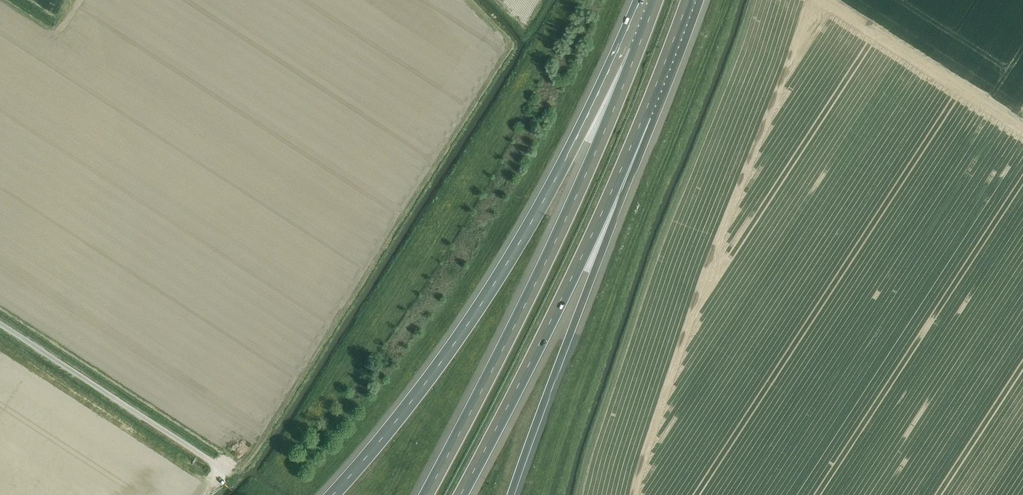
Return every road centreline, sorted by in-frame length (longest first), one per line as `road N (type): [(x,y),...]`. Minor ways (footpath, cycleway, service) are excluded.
road 1 (motorway): [(636,49),(456,339),(331,494)]
road 2 (motorway): [(636,49),(566,215),(425,494)]
road 3 (motorway): [(460,494),(576,269),(645,110)]
road 4 (motorway): [(510,494),(645,110)]
road 5 (unclassified): [(227,486),(0,336)]

